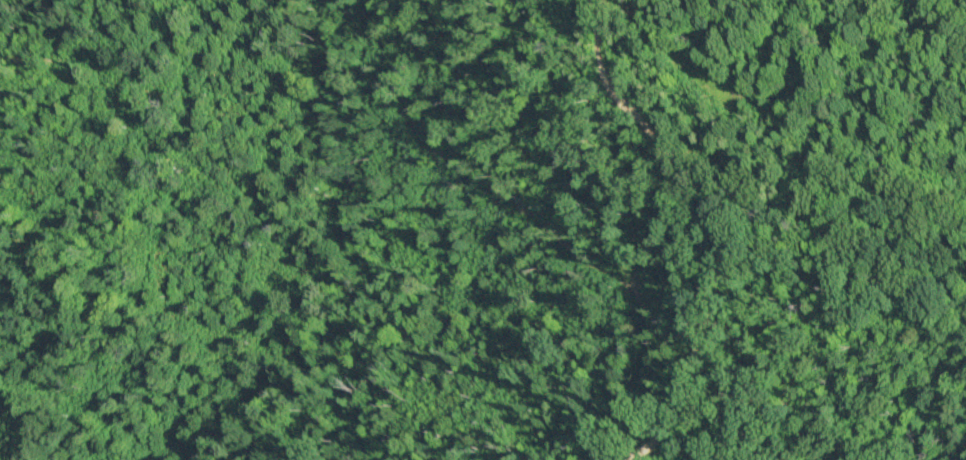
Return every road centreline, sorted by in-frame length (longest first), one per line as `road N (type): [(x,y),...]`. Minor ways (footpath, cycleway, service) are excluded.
road 1 (track): [(586,0),(608,70),(712,236),(706,312),(678,411),(620,459)]

